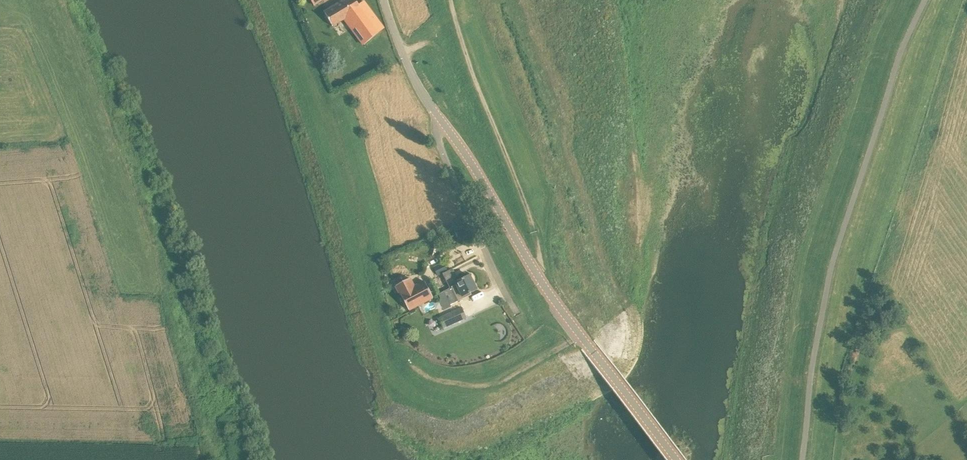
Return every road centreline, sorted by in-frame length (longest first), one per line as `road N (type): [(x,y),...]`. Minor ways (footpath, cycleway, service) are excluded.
road 1 (unclassified): [(674,459),(545,287),(440,119)]
road 2 (track): [(536,274),(533,231),(451,0)]
road 3 (unclassified): [(440,119),(441,147),(517,315)]
road 4 (track): [(579,335),(502,382),(432,379),(411,365)]
road 5 (unclassified): [(440,119),(402,53),(385,0)]

